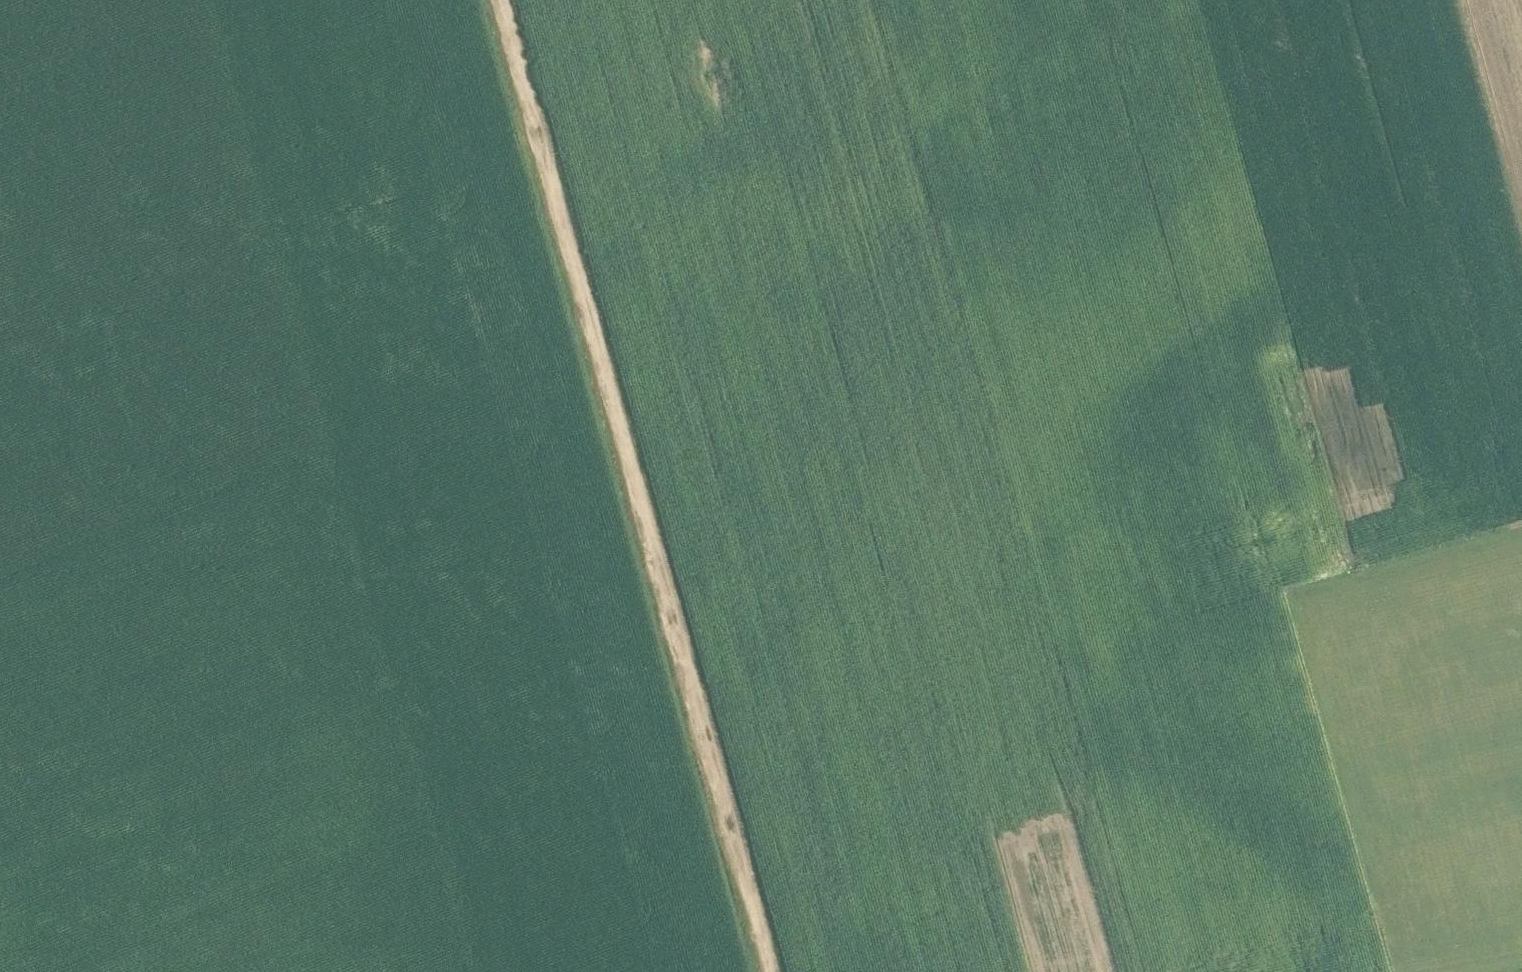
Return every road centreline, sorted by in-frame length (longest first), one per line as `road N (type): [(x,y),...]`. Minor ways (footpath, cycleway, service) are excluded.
road 1 (track): [(773,971),(499,0)]

